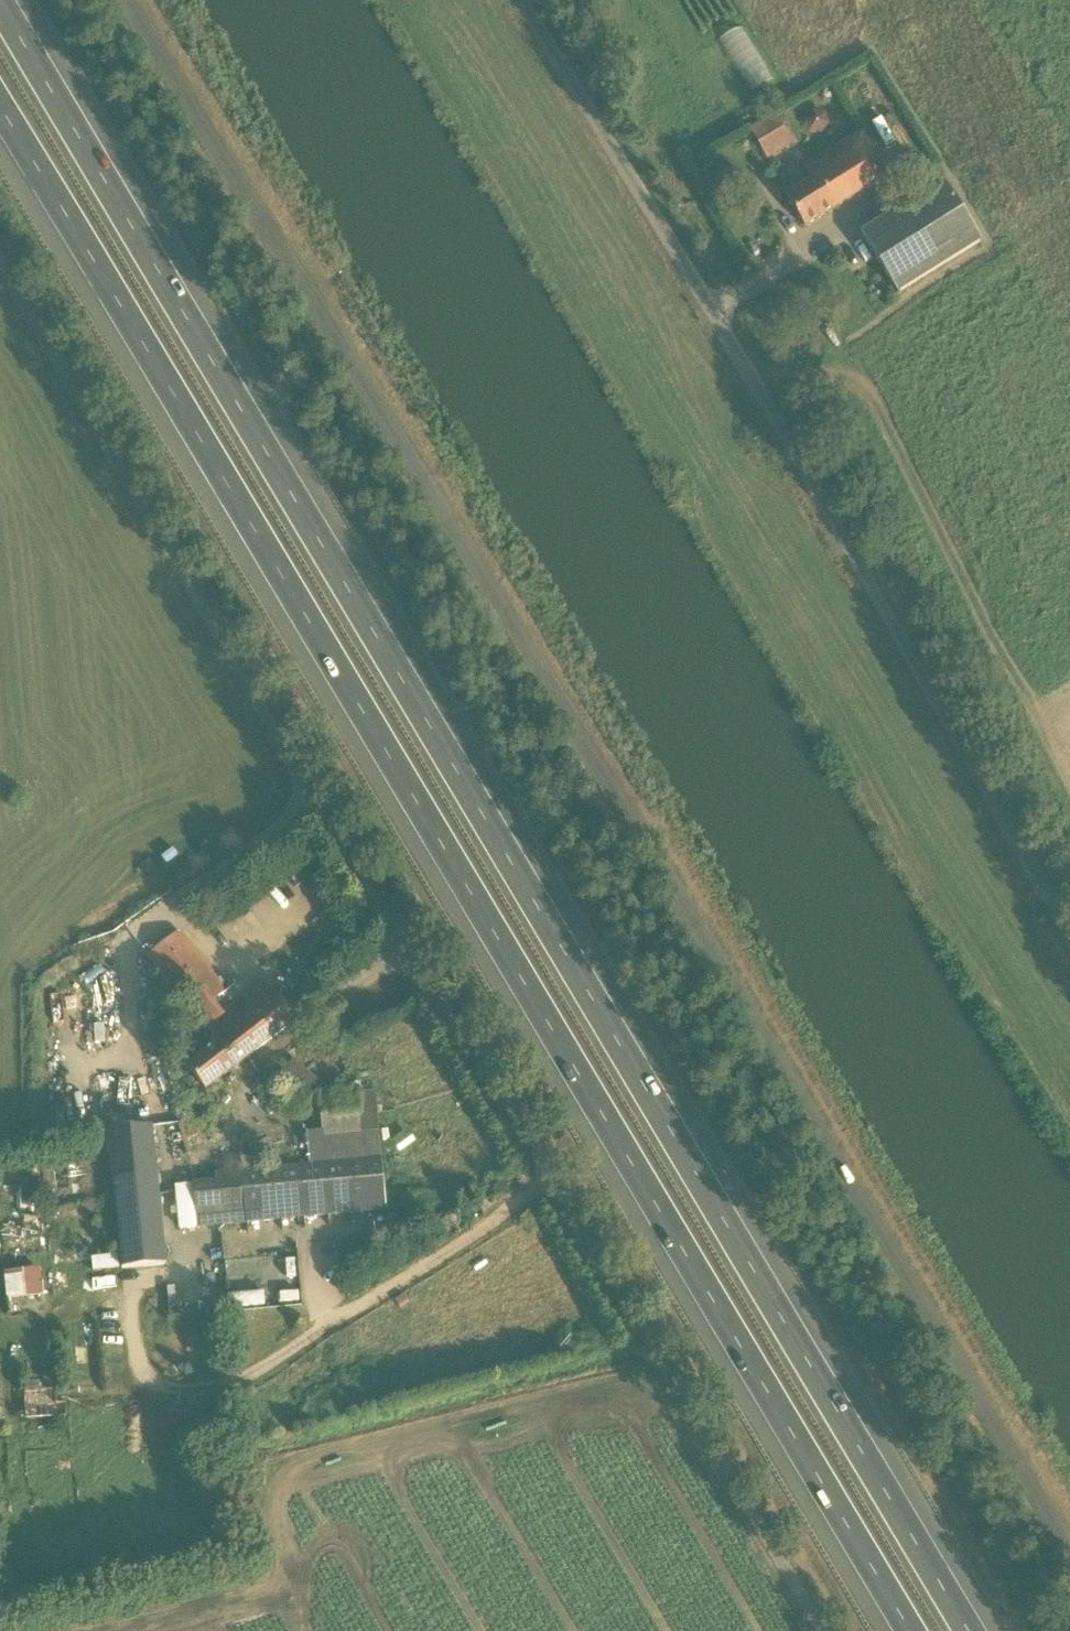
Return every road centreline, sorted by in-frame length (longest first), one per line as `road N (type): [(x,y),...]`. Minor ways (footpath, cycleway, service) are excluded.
road 1 (motorway): [(969,1630),(0,2)]
road 2 (unclassified): [(1069,1536),(131,0)]
road 3 (motorway): [(0,107),(910,1630)]
road 4 (unclassified): [(820,1630),(0,259)]
road 5 (unclassified): [(1069,940),(696,294),(513,0)]

